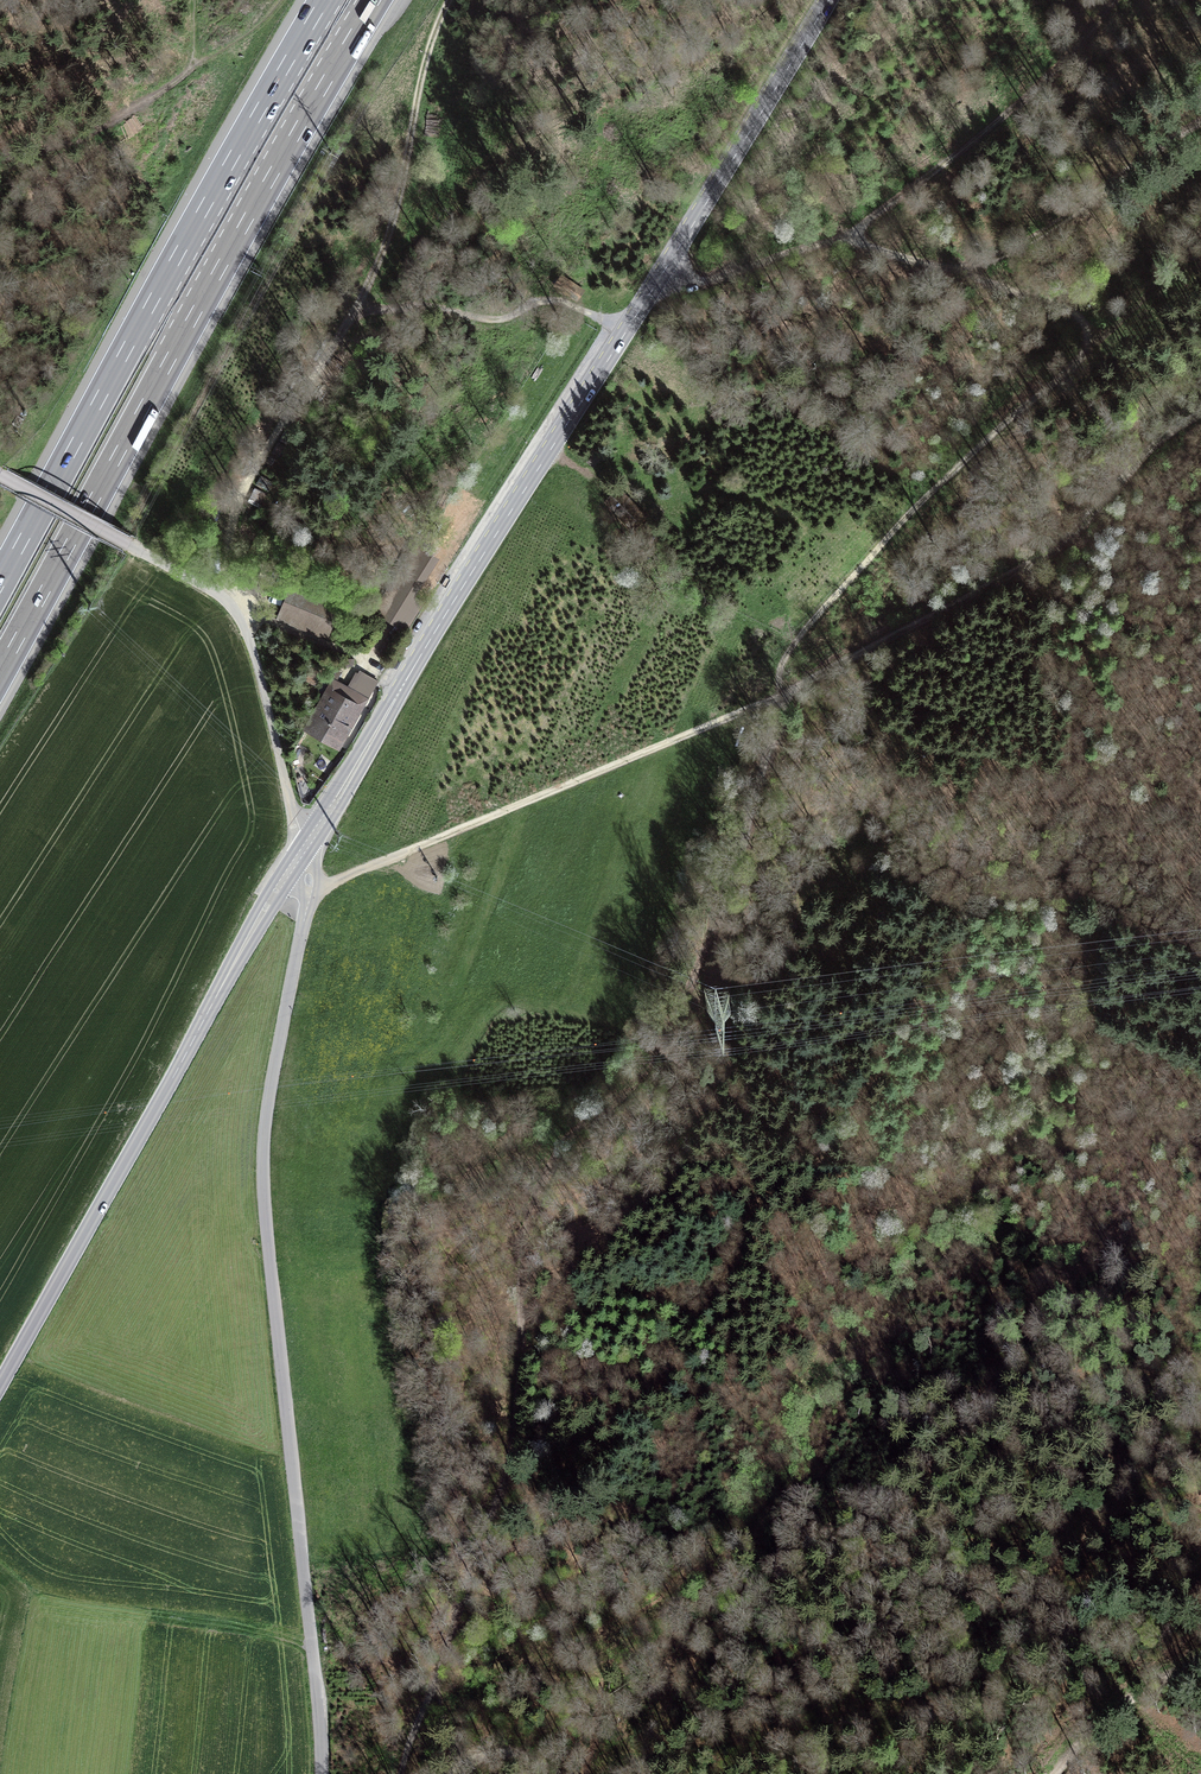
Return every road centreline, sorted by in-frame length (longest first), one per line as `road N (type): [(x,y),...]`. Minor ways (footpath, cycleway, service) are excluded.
road 1 (track): [(585,1773),(603,1678),(624,1631),(752,1527),(781,1492),(833,1374),(870,1314),(1088,1052),(1109,996),(1094,943),(1067,929),(988,913),(805,791),(773,750)]
road 2 (track): [(402,1773),(513,1447),(530,1268),(552,1180),(564,1153),(664,1044),(696,981),(732,900),(782,733),(779,696)]
road 3 (tertiary): [(829,0),(295,861)]
road 4 (unclassified): [(295,861),(309,890),(266,1120),(265,1197),(321,1723),(319,1773)]
road 5 (motorway): [(0,673),(376,0)]
road 6 (motorway): [(325,0),(0,583)]
road 7 (track): [(952,270),(1077,315),(1089,335),(1087,354),(878,548),(796,641),(779,670),(779,696)]
road 8 (tertiary): [(295,861),(0,1385)]
road 9 (track): [(779,696),(1037,559),(1081,526),(1164,436),(1200,413)]
road 10 (track): [(309,890),(779,696)]
road 11 (track): [(839,239),(1023,99),(1113,0)]
road 12 (track): [(227,604),(241,497),(357,307)]
road 13 (track): [(449,0),(425,61),(381,262),(357,307)]
road 14 (track): [(952,270),(1023,245),(1200,123)]
road 15 (track): [(357,307),(499,320),(554,301),(627,329)]
road 16 (track): [(0,475),(227,604)]
road 17 (track): [(227,604),(251,643),(289,799),(310,841)]
road 18 (track): [(0,155),(80,136),(191,43)]
road 19 (track): [(405,682),(227,604)]
road 20 (track): [(1049,1773),(1088,1731),(1150,1684),(1200,1660)]
road 21 (track): [(663,272),(712,279),(839,239)]
road 22 (track): [(1087,354),(1200,235)]

